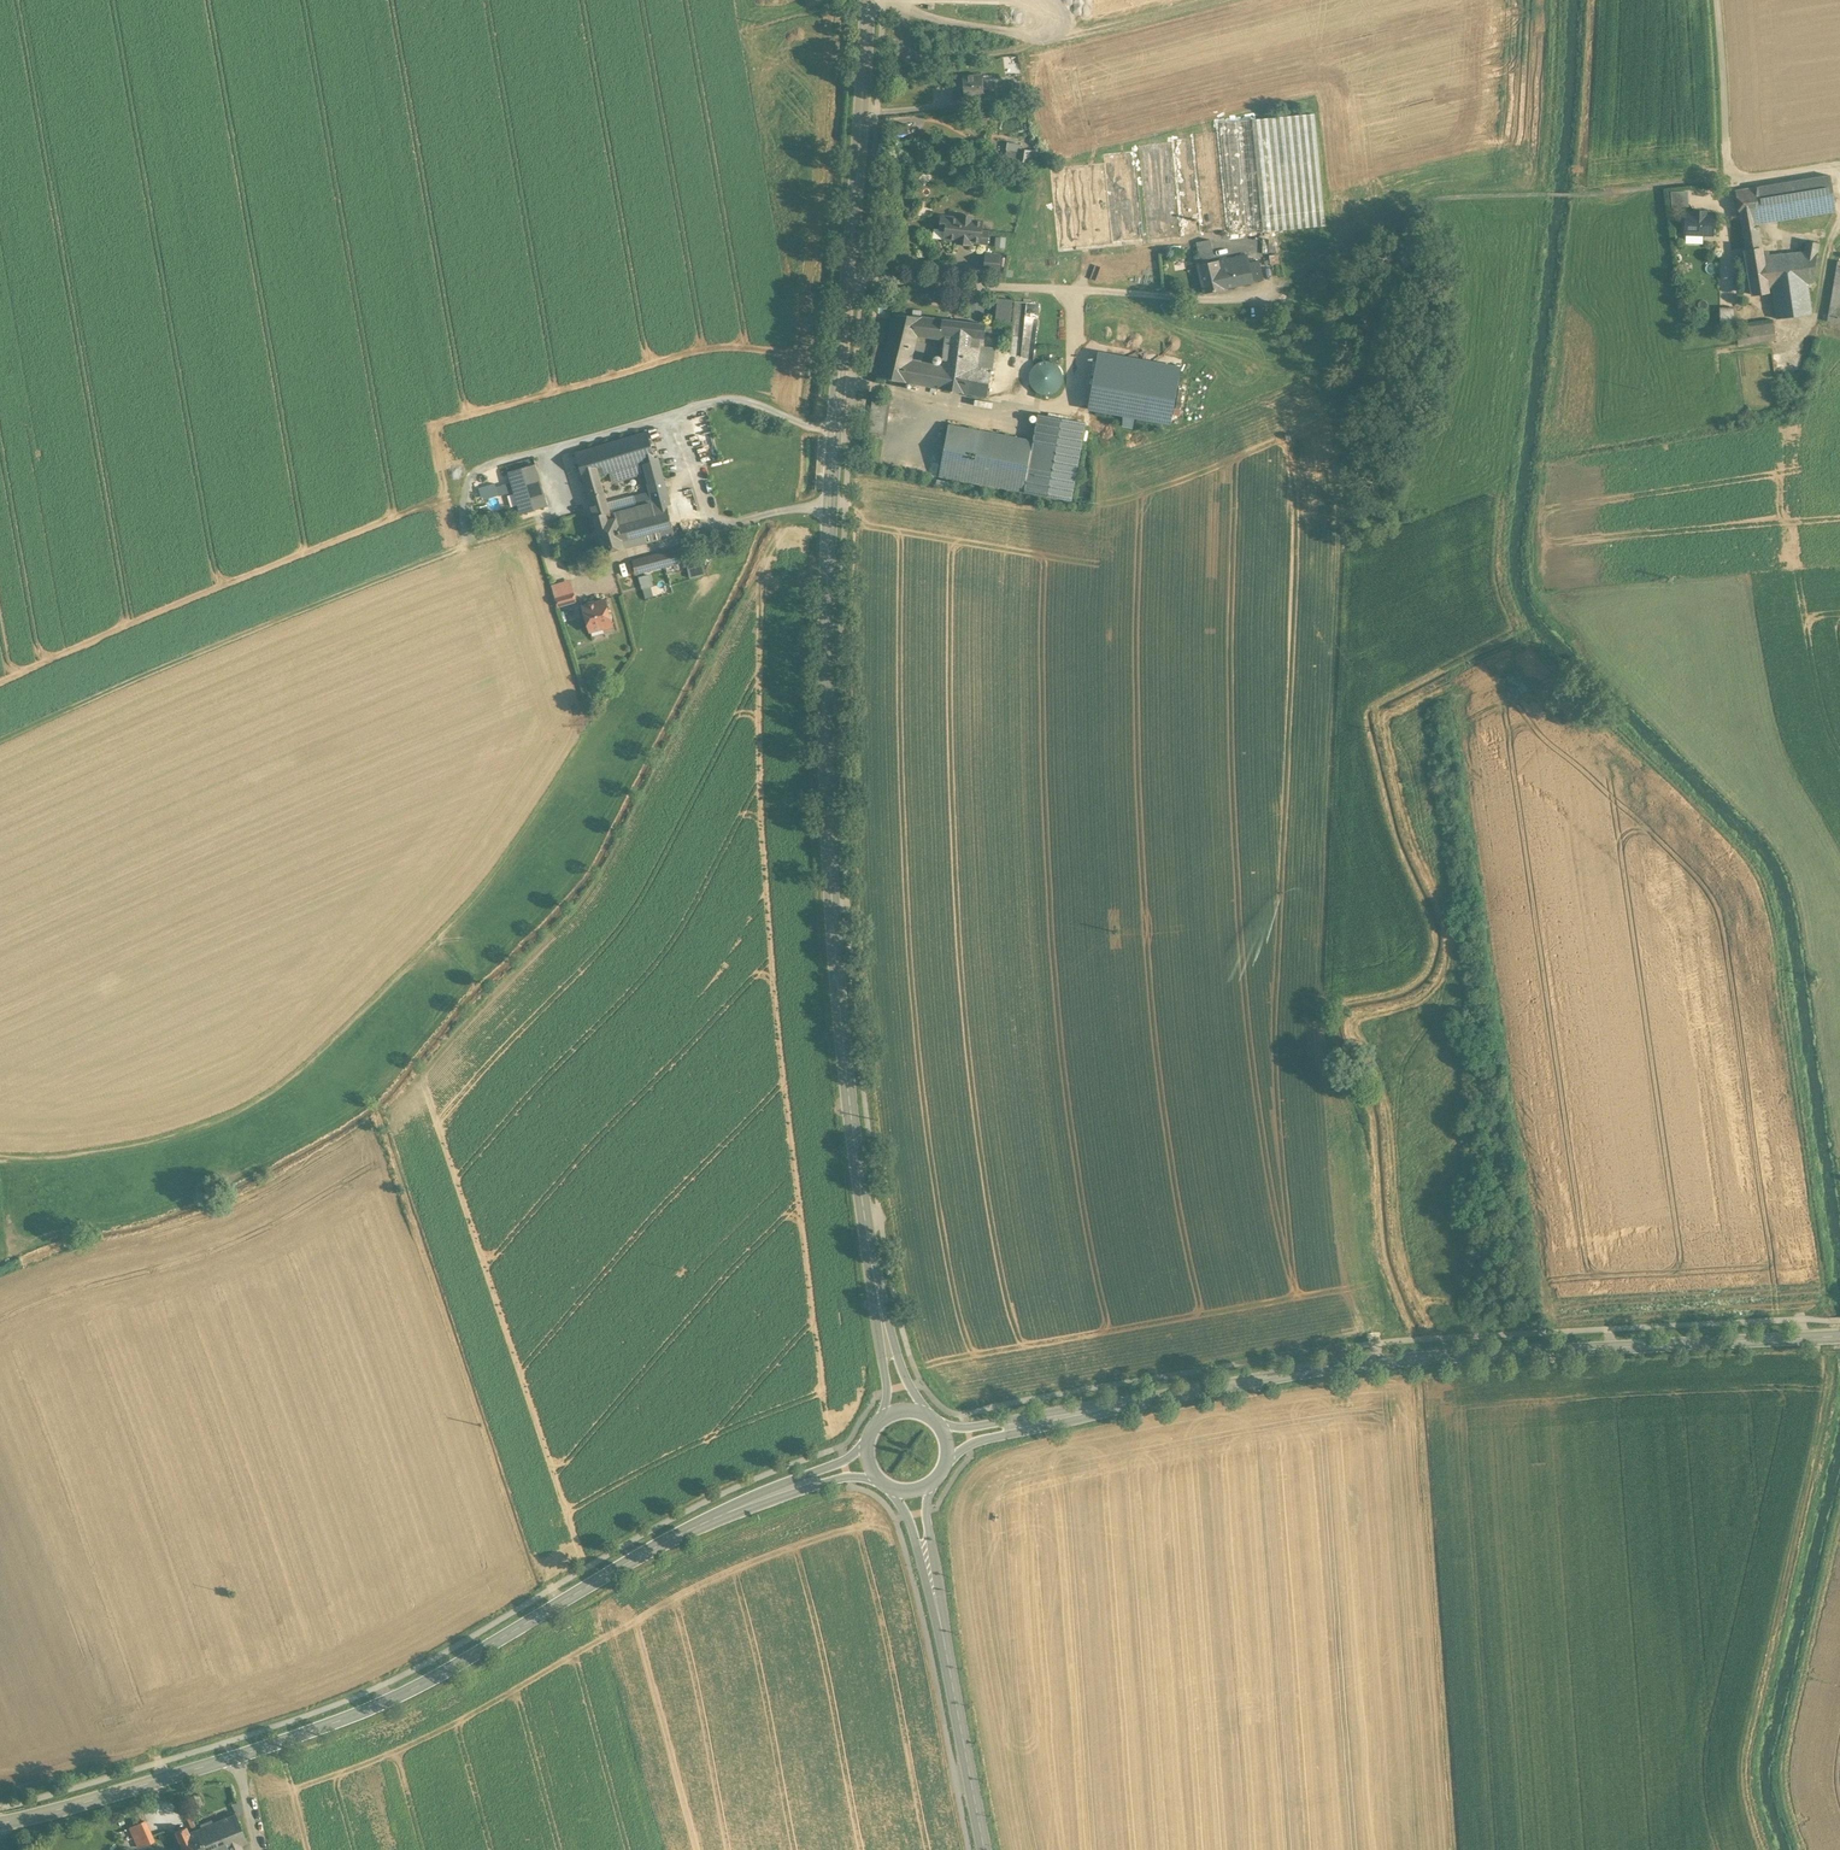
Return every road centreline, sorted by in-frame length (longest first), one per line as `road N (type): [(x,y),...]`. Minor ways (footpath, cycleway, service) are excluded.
road 1 (tertiary): [(900,1411),(855,1139),(831,850),(831,506),(869,0)]
road 2 (track): [(836,432),(729,405),(496,471),(478,481),(482,535),(459,549),(0,744)]
road 3 (tertiary): [(865,1458),(634,1558),(426,1683),(338,1721),(234,1760),(0,1822)]
road 4 (tertiary): [(946,1440),(1378,1362),(1839,1336)]
road 5 (track): [(904,0),(910,1),(919,60),(1016,56),(1229,0)]
road 6 (tertiary): [(914,1492),(987,1849)]
road 7 (unclassified): [(1721,0),(1733,180)]

